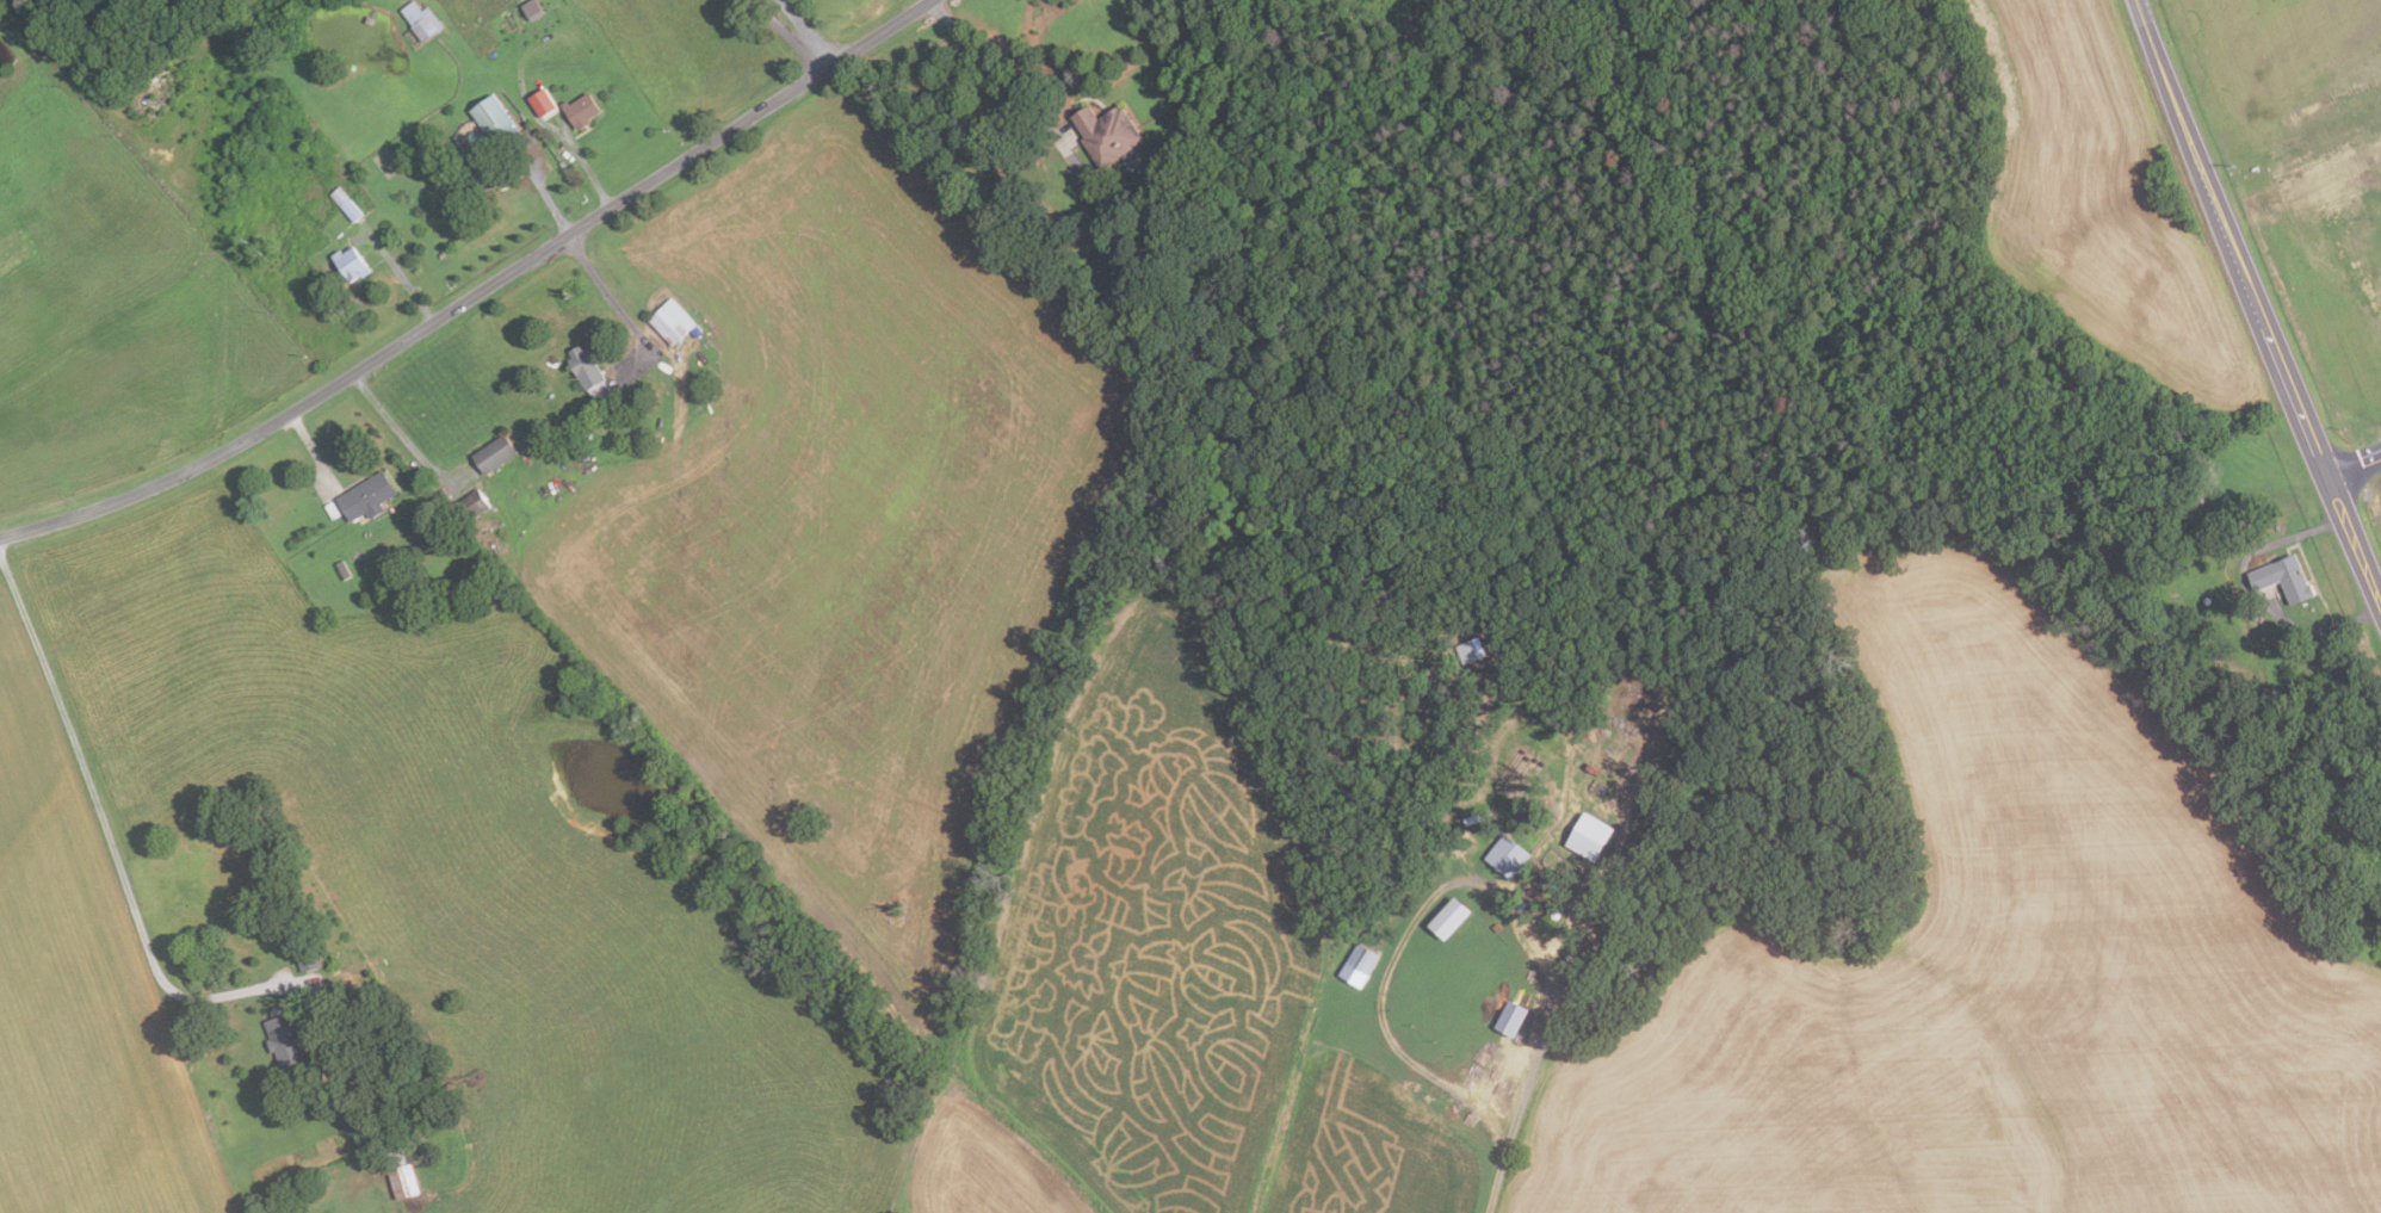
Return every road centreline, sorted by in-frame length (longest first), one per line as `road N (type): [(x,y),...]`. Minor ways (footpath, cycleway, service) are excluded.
road 1 (residential): [(0,538),(112,505),(249,438),(937,0)]
road 2 (primary): [(2380,604),(2141,0)]

